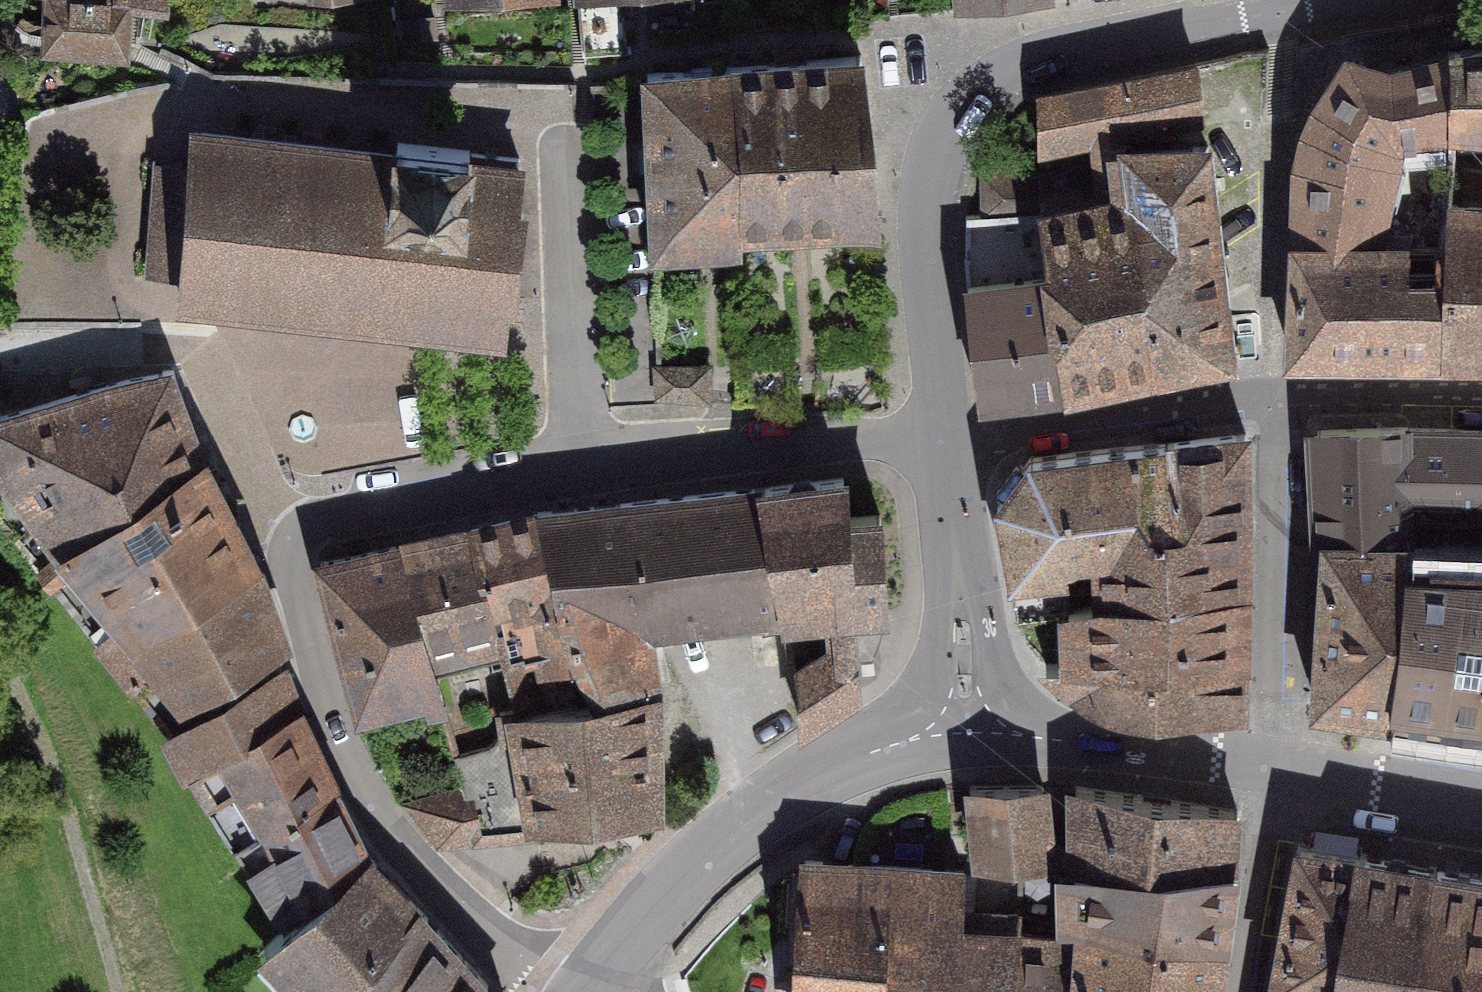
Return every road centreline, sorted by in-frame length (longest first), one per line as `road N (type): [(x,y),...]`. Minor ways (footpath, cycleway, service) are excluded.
road 1 (residential): [(566,991),(539,979),(387,844),(329,720),(287,564),(295,532),(403,499),(580,469),(854,437),(941,438)]
road 2 (tertiary): [(941,438),(924,221),(932,157),(960,108),(1006,67),(1064,49),(1350,0)]
road 3 (tertiary): [(580,991),(665,891),(743,825),(826,774),(967,715)]
road 4 (residential): [(1274,402),(1269,768)]
road 5 (residential): [(941,438),(1274,402)]
road 6 (tertiary): [(967,715),(1053,739),(1269,768)]
road 7 (tertiary): [(967,715),(941,438)]
road 8 (residential): [(1269,768),(1240,991)]
road 9 (tertiary): [(1269,768),(1481,803)]
road 10 (residential): [(1274,402),(1338,390),(1481,389)]

